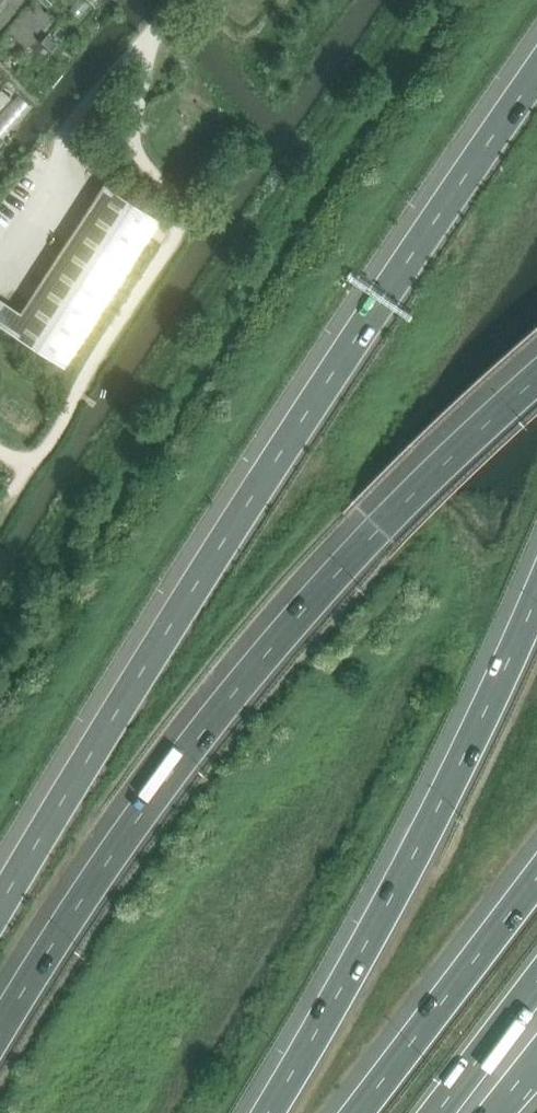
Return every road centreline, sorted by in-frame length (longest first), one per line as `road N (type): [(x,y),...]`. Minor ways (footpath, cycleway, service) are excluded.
road 1 (motorway): [(536,76),(360,333),(0,908)]
road 2 (motorway): [(536,379),(378,530),(261,660),(141,816),(0,1030)]
road 3 (motorway): [(536,595),(389,912),(269,1112)]
road 4 (motorway): [(536,877),(359,1112)]
road 5 (motorway): [(437,1112),(536,983)]

